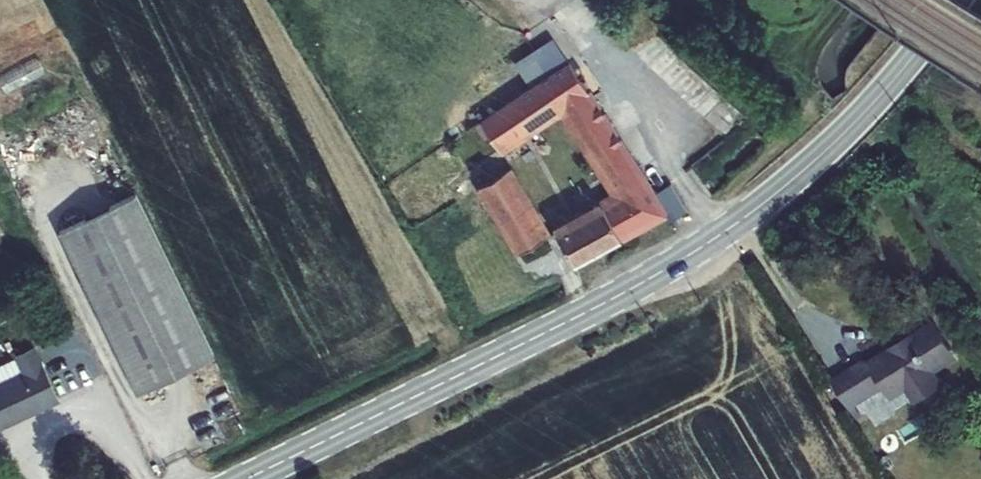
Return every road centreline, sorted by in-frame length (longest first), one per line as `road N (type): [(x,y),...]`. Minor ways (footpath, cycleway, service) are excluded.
road 1 (tertiary): [(959,0),(850,127),(722,235),(593,310),(235,478)]

